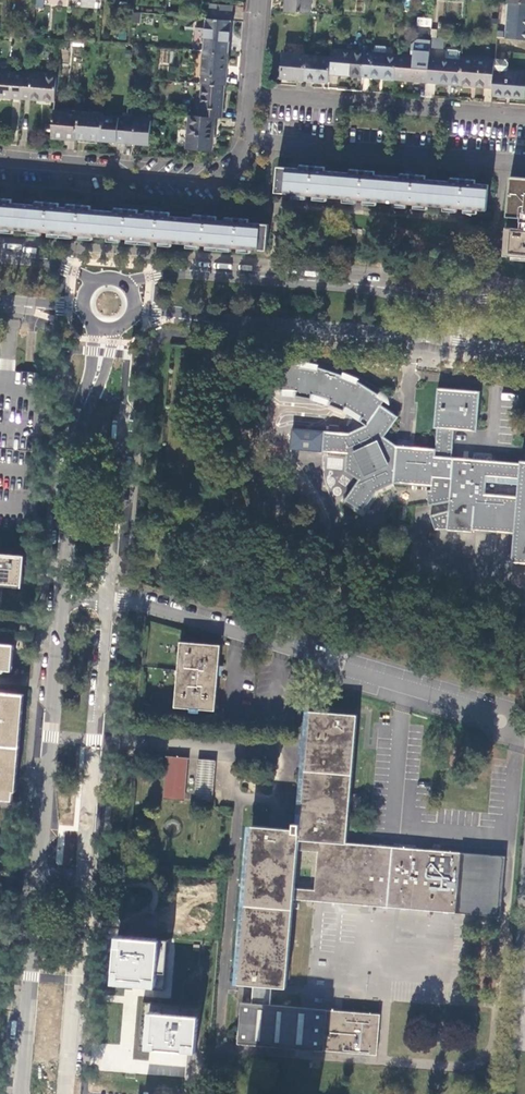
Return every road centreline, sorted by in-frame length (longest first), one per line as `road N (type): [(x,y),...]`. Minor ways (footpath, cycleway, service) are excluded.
road 1 (tertiary): [(63,629),(23,1093)]
road 2 (secondary): [(524,300),(186,274),(128,287)]
road 3 (secondary): [(133,313),(524,346)]
road 4 (residential): [(245,142),(524,169)]
road 5 (residential): [(524,115),(249,92)]
road 6 (residential): [(245,142),(230,179),(205,185),(0,163)]
road 7 (residential): [(105,596),(83,866)]
road 8 (tertiary): [(82,411),(63,629)]
road 9 (residential): [(105,596),(121,417),(98,387)]

